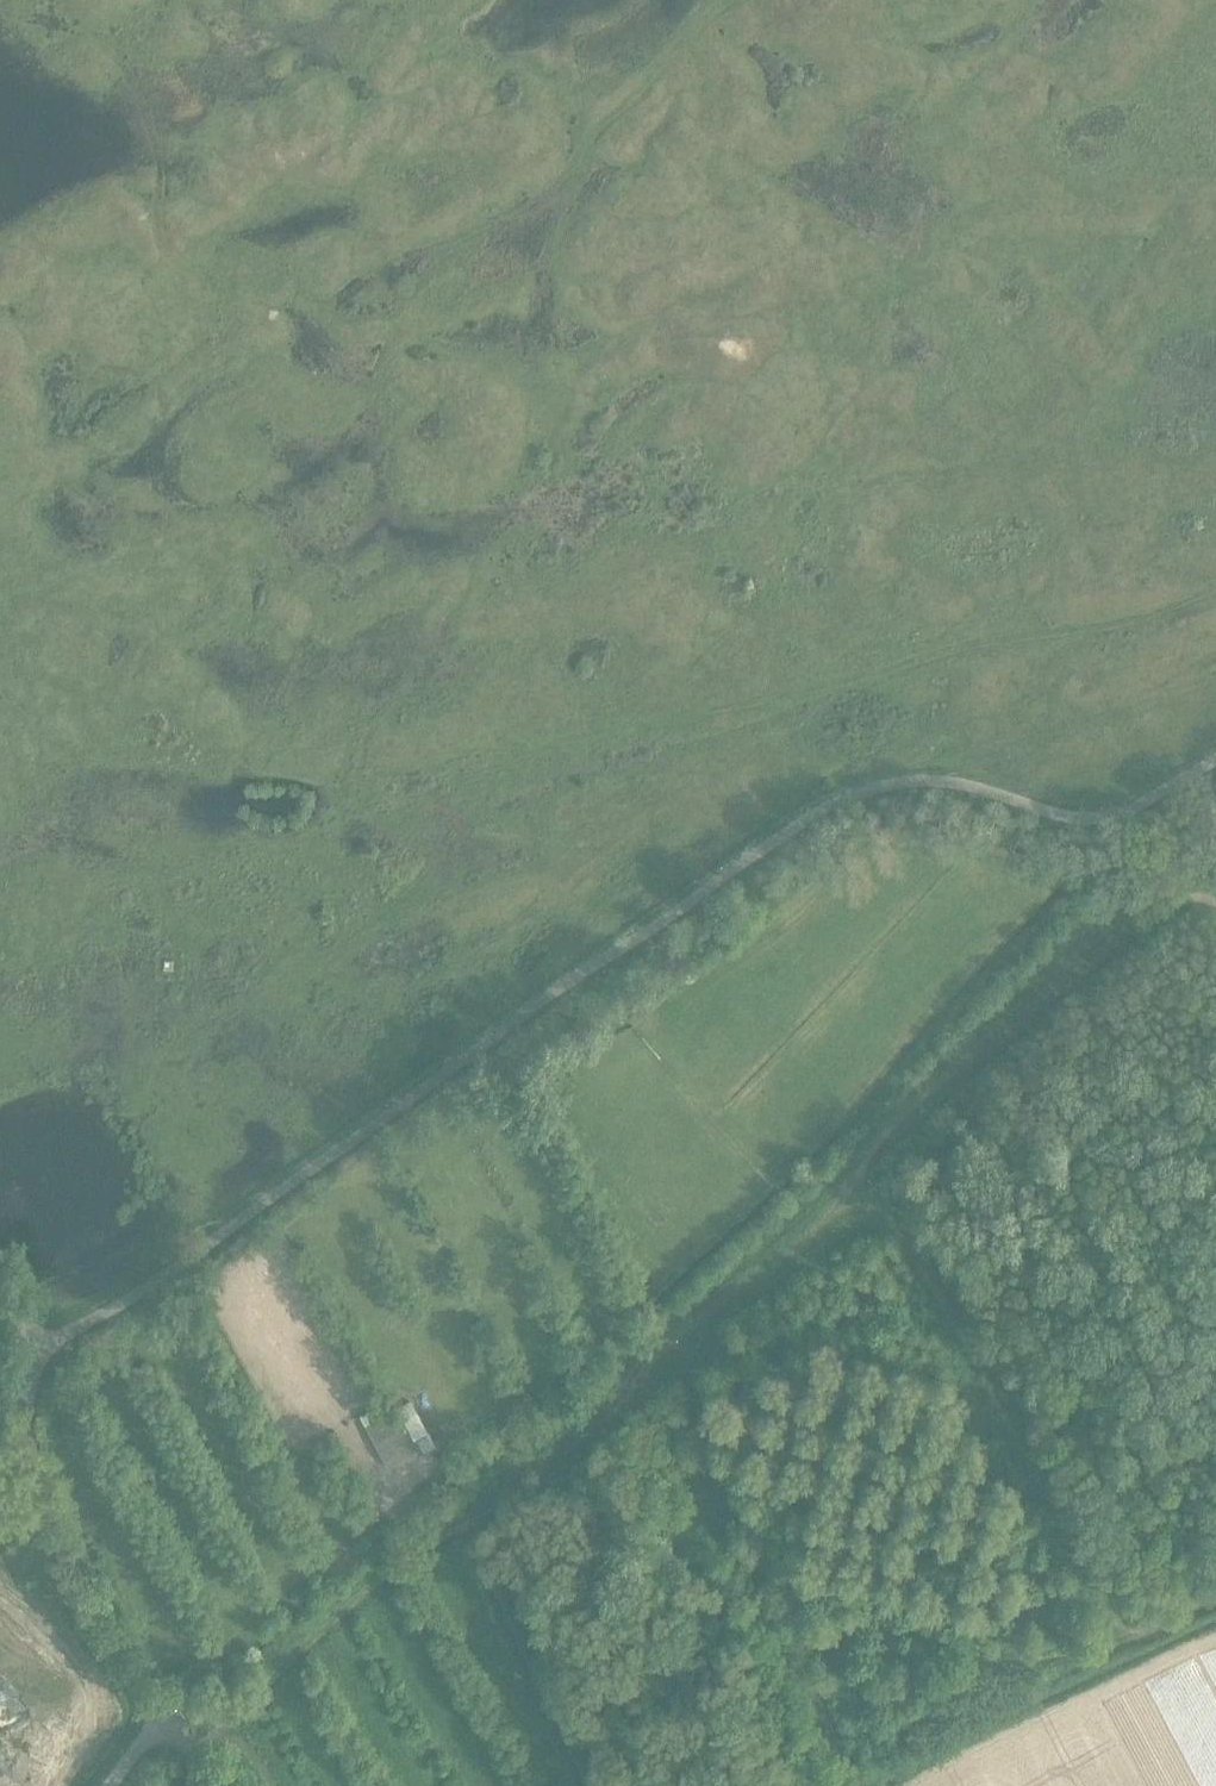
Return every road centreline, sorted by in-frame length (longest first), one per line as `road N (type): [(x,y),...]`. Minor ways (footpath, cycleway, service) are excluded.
road 1 (unclassified): [(161,1715),(47,1513),(24,1414),(37,1340)]

